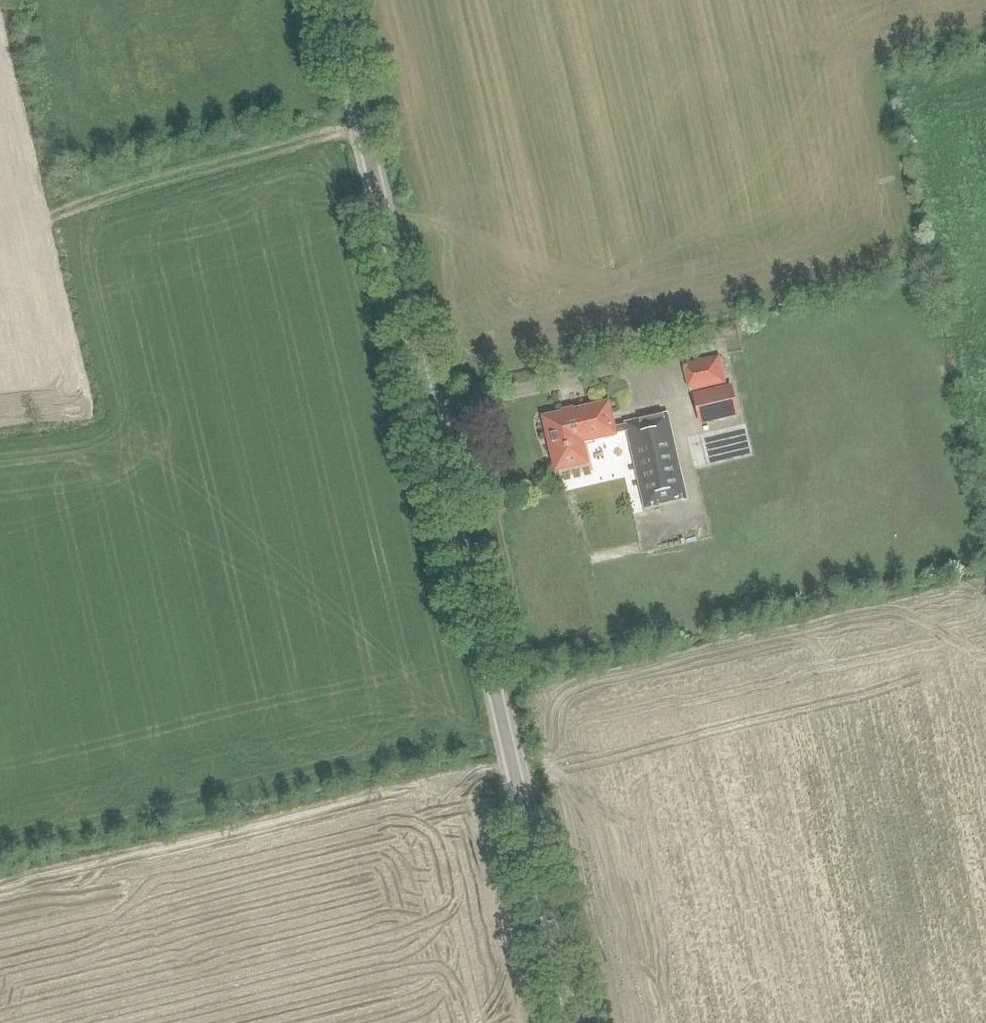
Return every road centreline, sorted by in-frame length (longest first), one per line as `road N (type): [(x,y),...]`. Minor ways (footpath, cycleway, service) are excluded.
road 1 (unclassified): [(575,1022),(332,0)]

